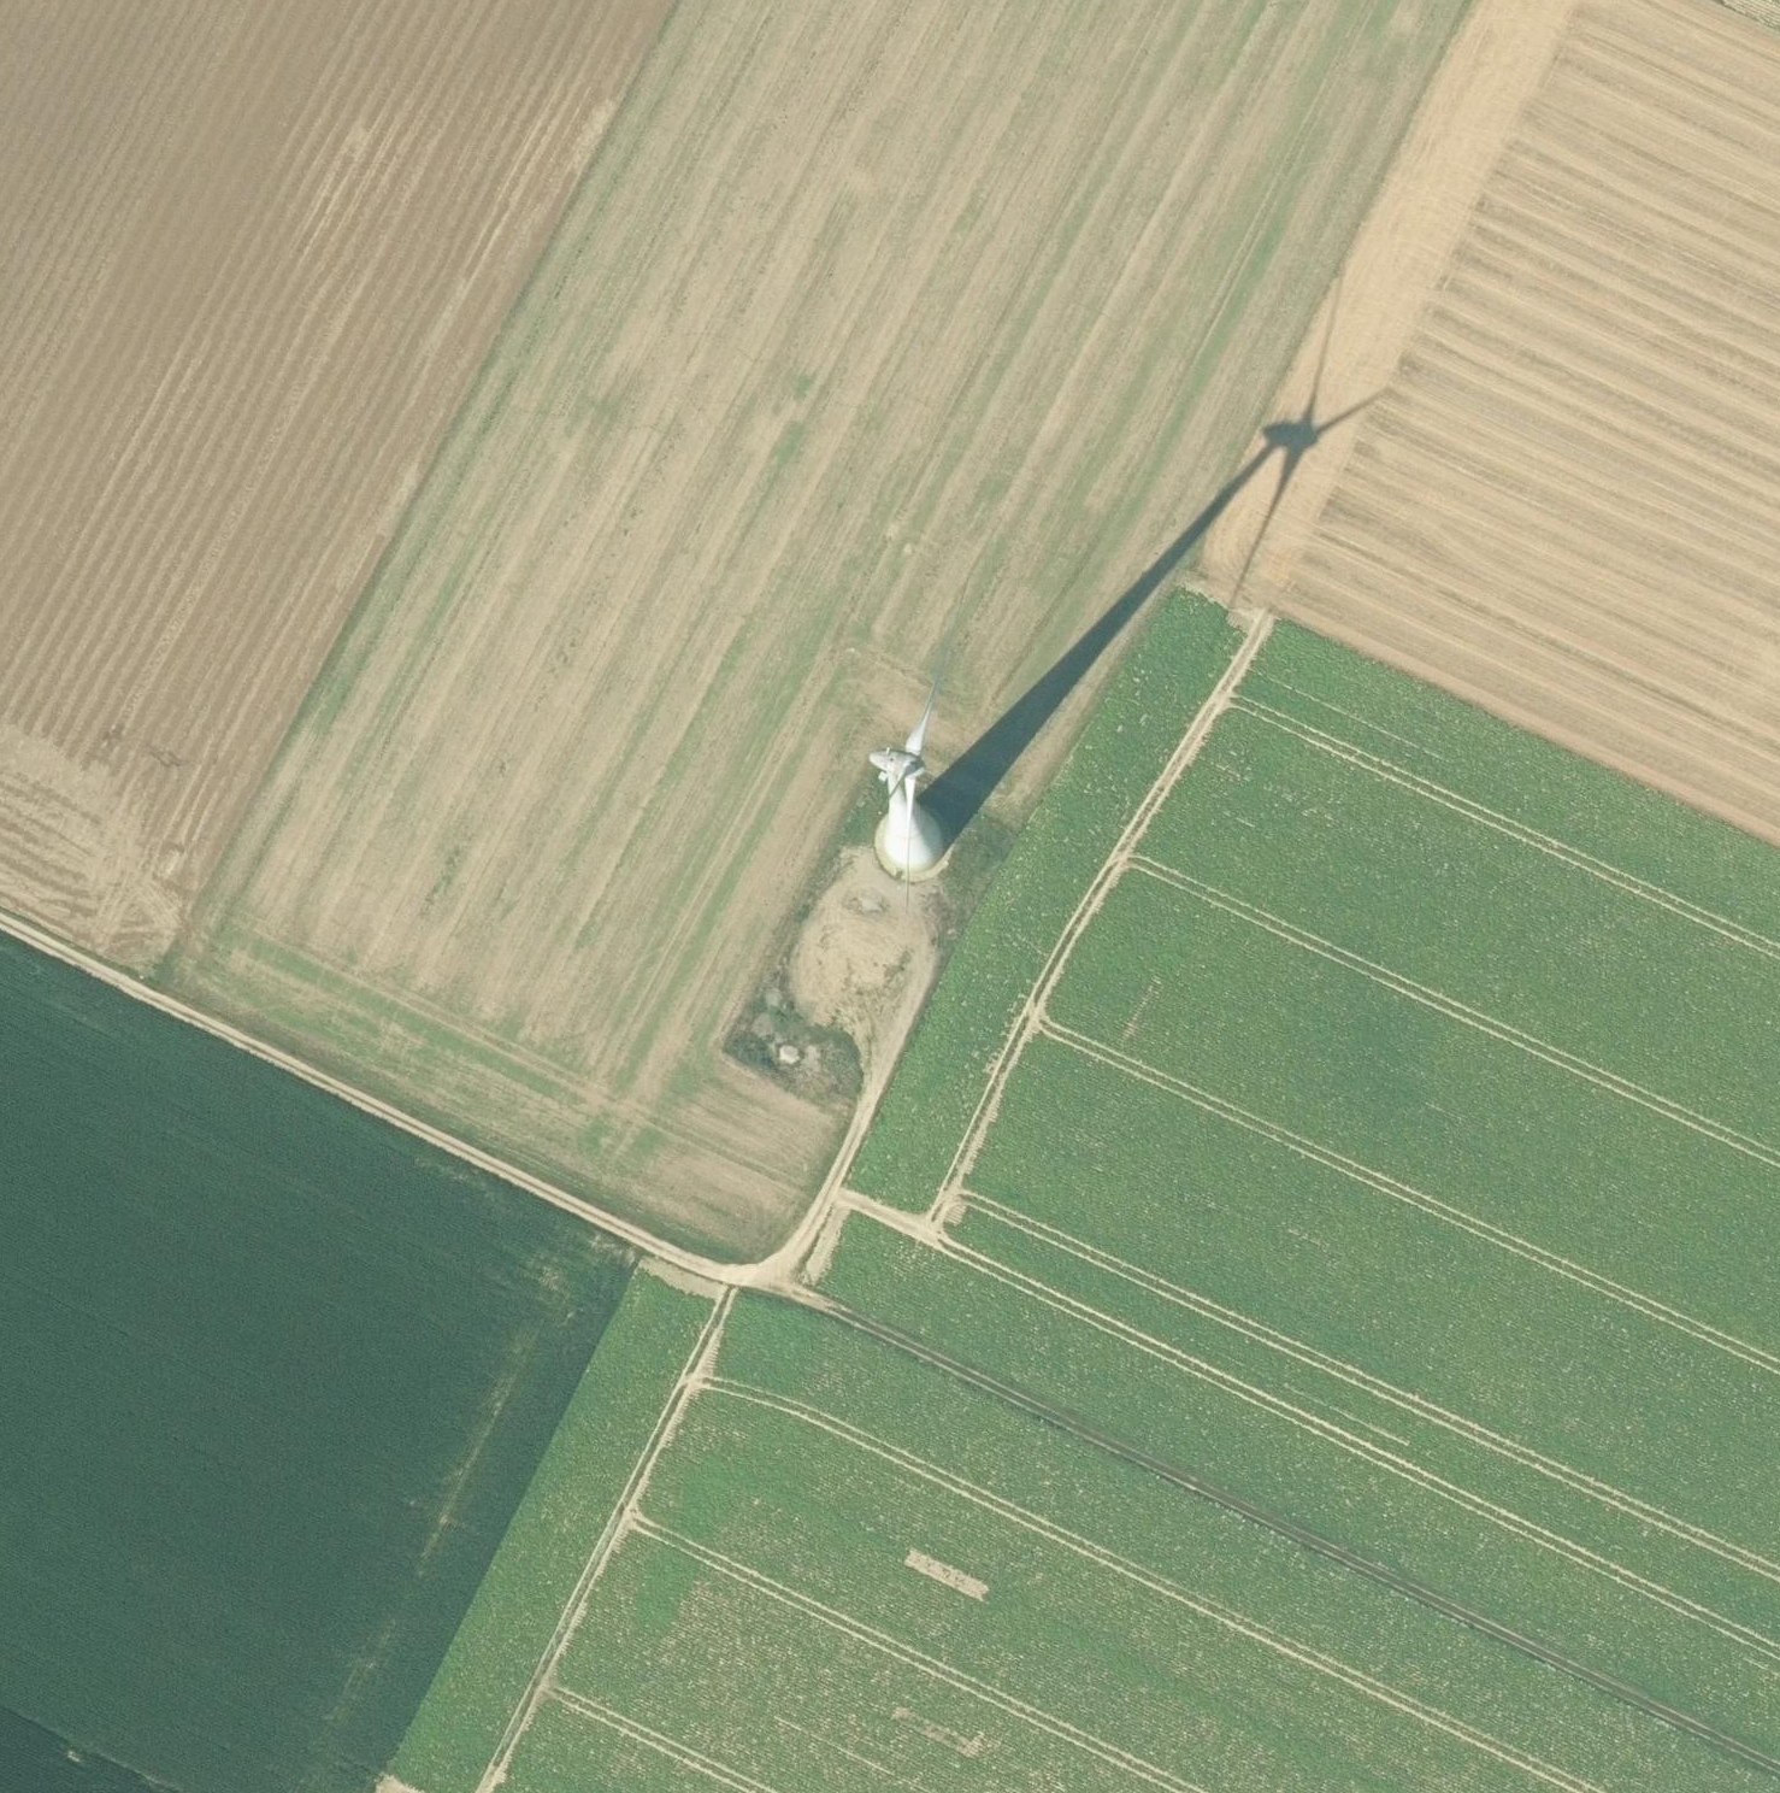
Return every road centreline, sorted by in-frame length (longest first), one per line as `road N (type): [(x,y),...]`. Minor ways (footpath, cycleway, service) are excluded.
road 1 (track): [(763,1288),(829,1306),(1779,1768)]
road 2 (track): [(0,911),(763,1288)]
road 3 (track): [(763,1288),(978,890)]

